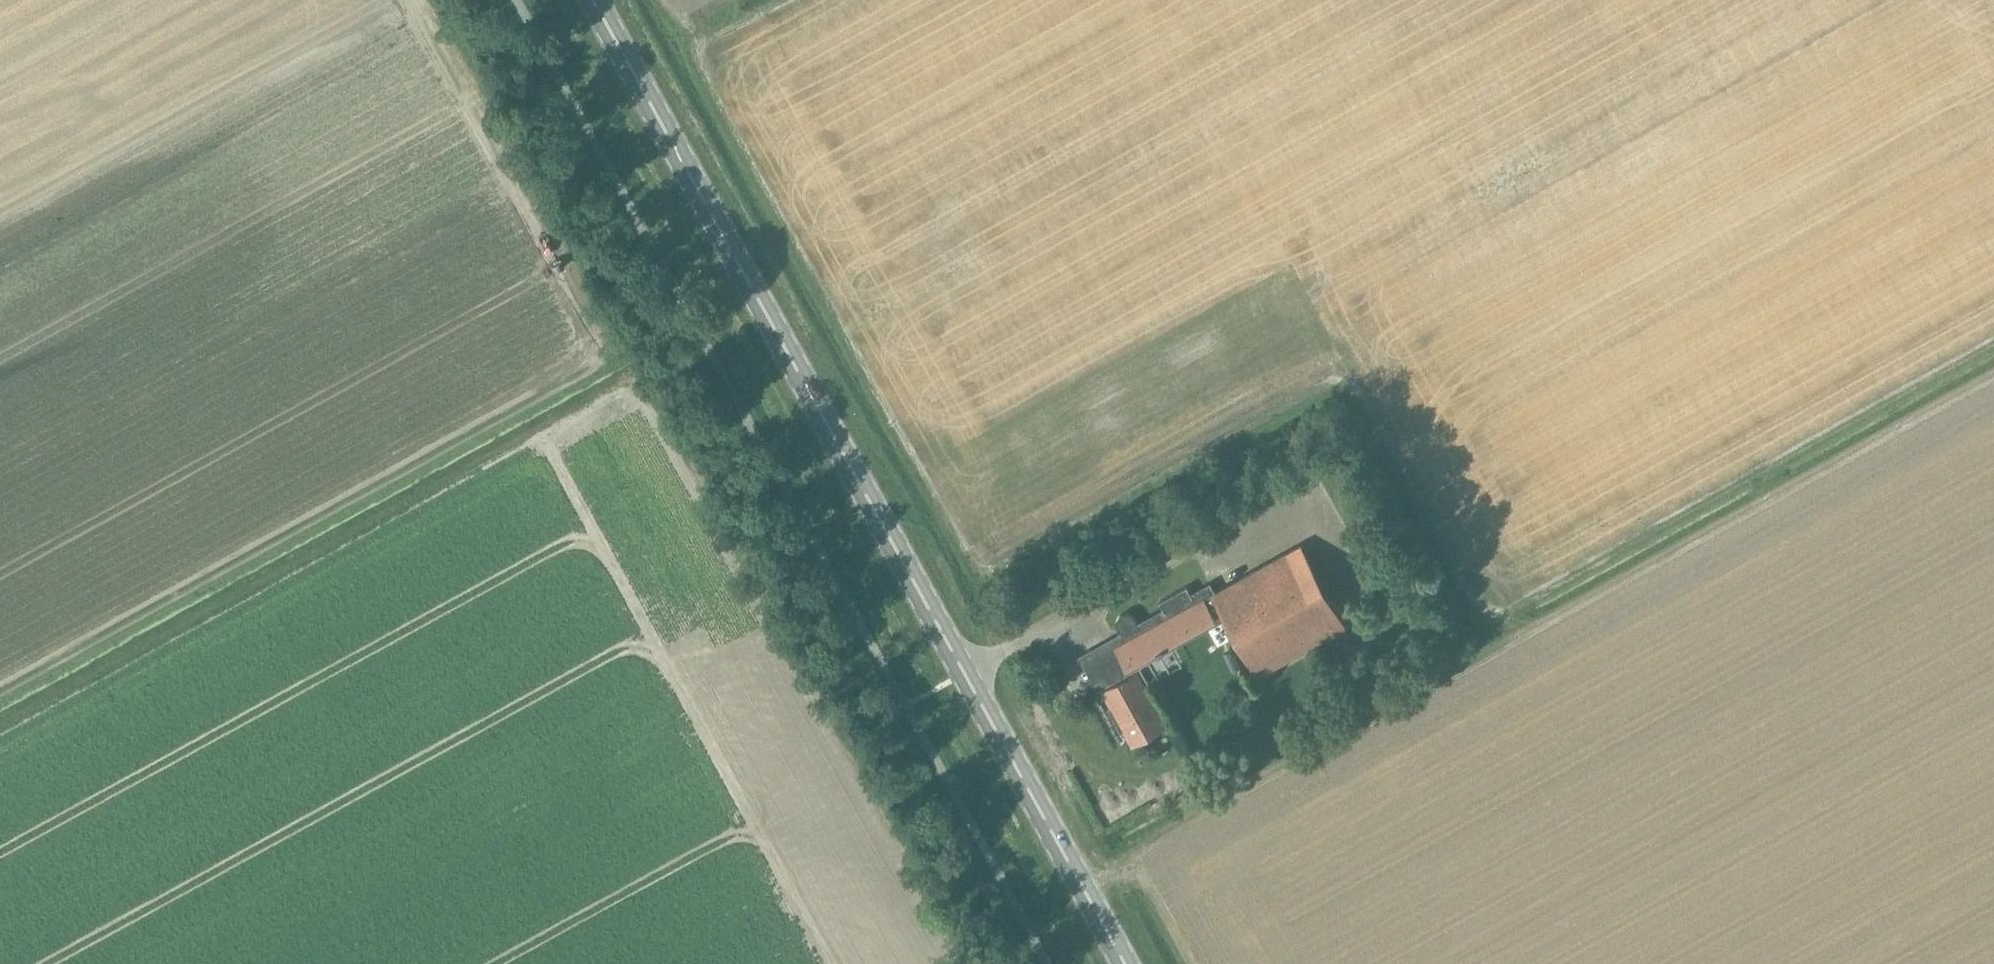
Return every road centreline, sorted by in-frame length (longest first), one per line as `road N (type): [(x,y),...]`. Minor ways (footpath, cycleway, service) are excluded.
road 1 (secondary): [(1120,963),(574,0)]

